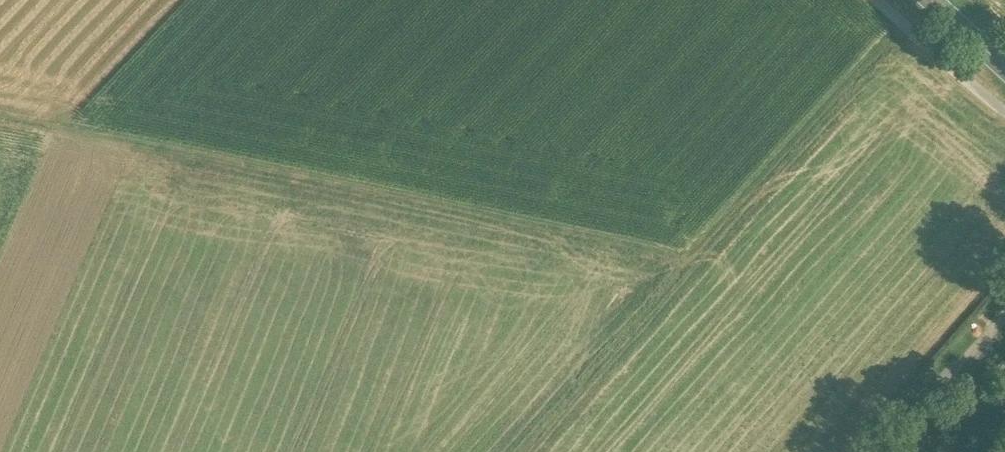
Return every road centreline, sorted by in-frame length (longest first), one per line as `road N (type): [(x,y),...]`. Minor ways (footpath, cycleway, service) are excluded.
road 1 (track): [(0,120),(702,251)]
road 2 (track): [(525,451),(904,24)]

